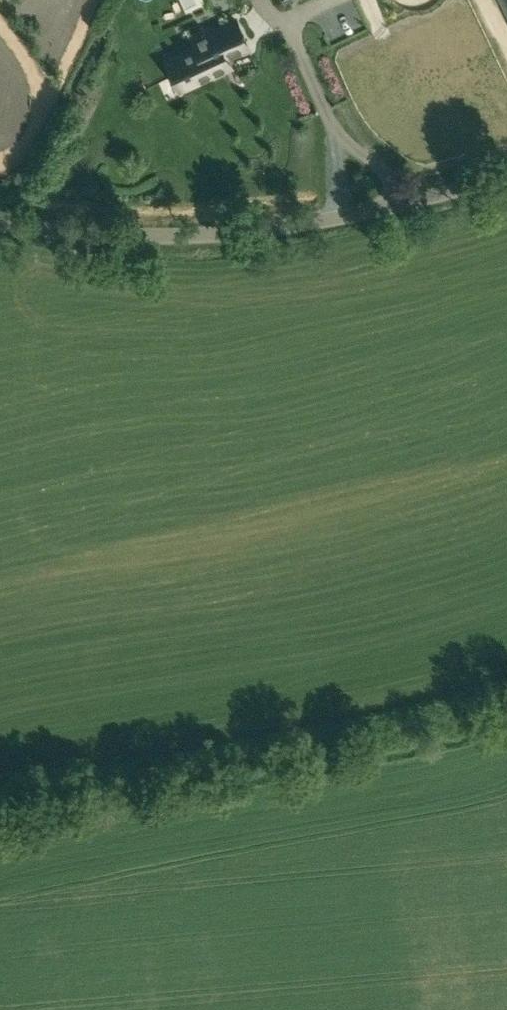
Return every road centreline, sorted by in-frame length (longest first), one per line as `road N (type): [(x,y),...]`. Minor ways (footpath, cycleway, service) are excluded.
road 1 (unclassified): [(0,227),(203,240),(394,210),(506,175)]

